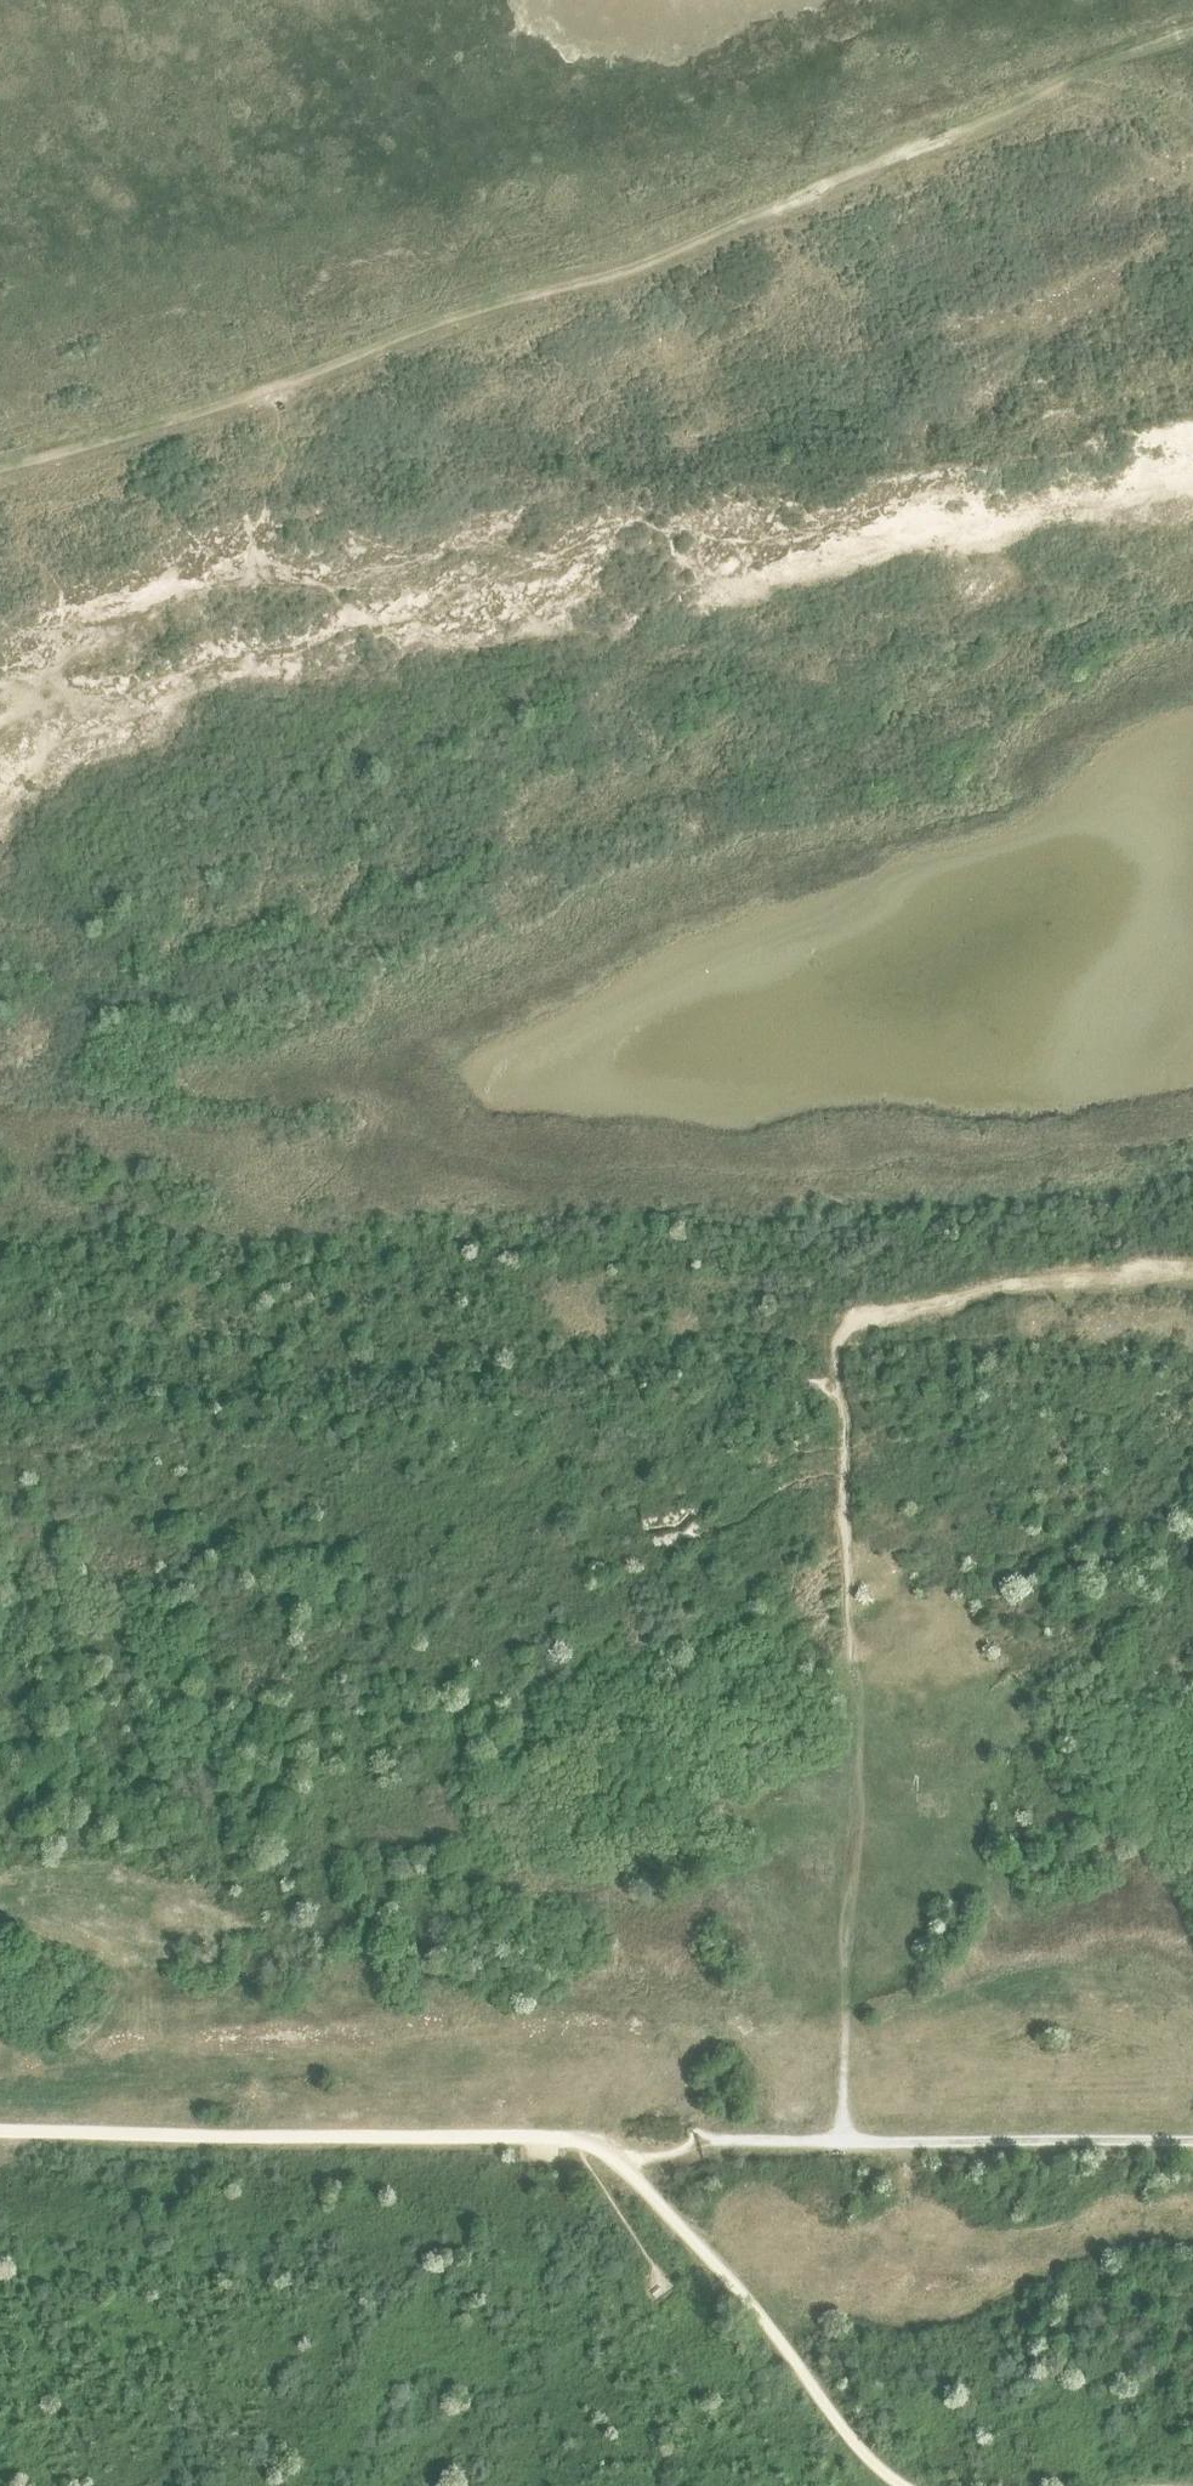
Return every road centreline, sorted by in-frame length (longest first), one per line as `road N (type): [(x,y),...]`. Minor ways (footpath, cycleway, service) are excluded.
road 1 (track): [(841,1337),(1003,1287),(1192,1275)]
road 2 (track): [(843,2143),(1192,2143)]
road 3 (track): [(710,2141),(843,2143)]

